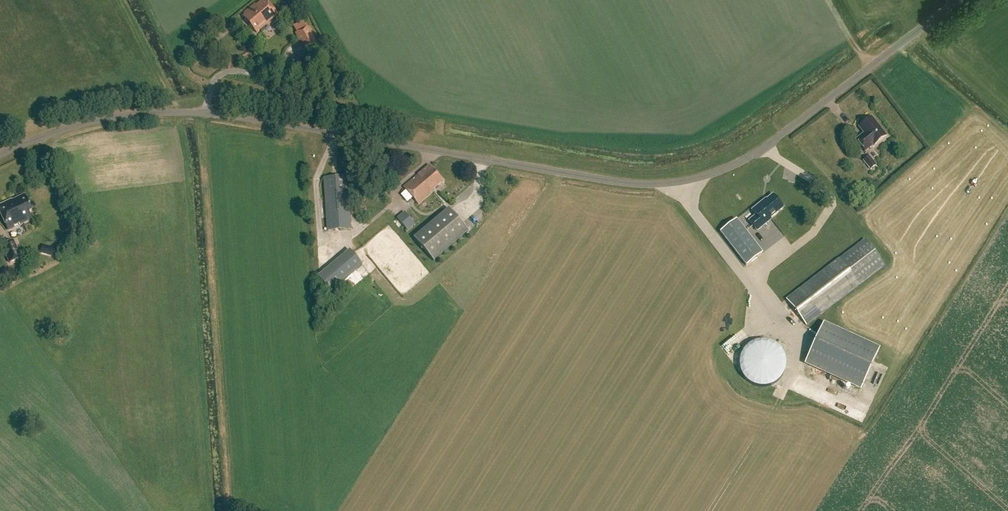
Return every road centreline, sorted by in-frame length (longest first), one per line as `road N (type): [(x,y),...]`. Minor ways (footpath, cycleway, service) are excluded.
road 1 (unclassified): [(0,156),(68,127),(134,113),(194,112),(633,183),(687,182),(733,168),(962,0)]

